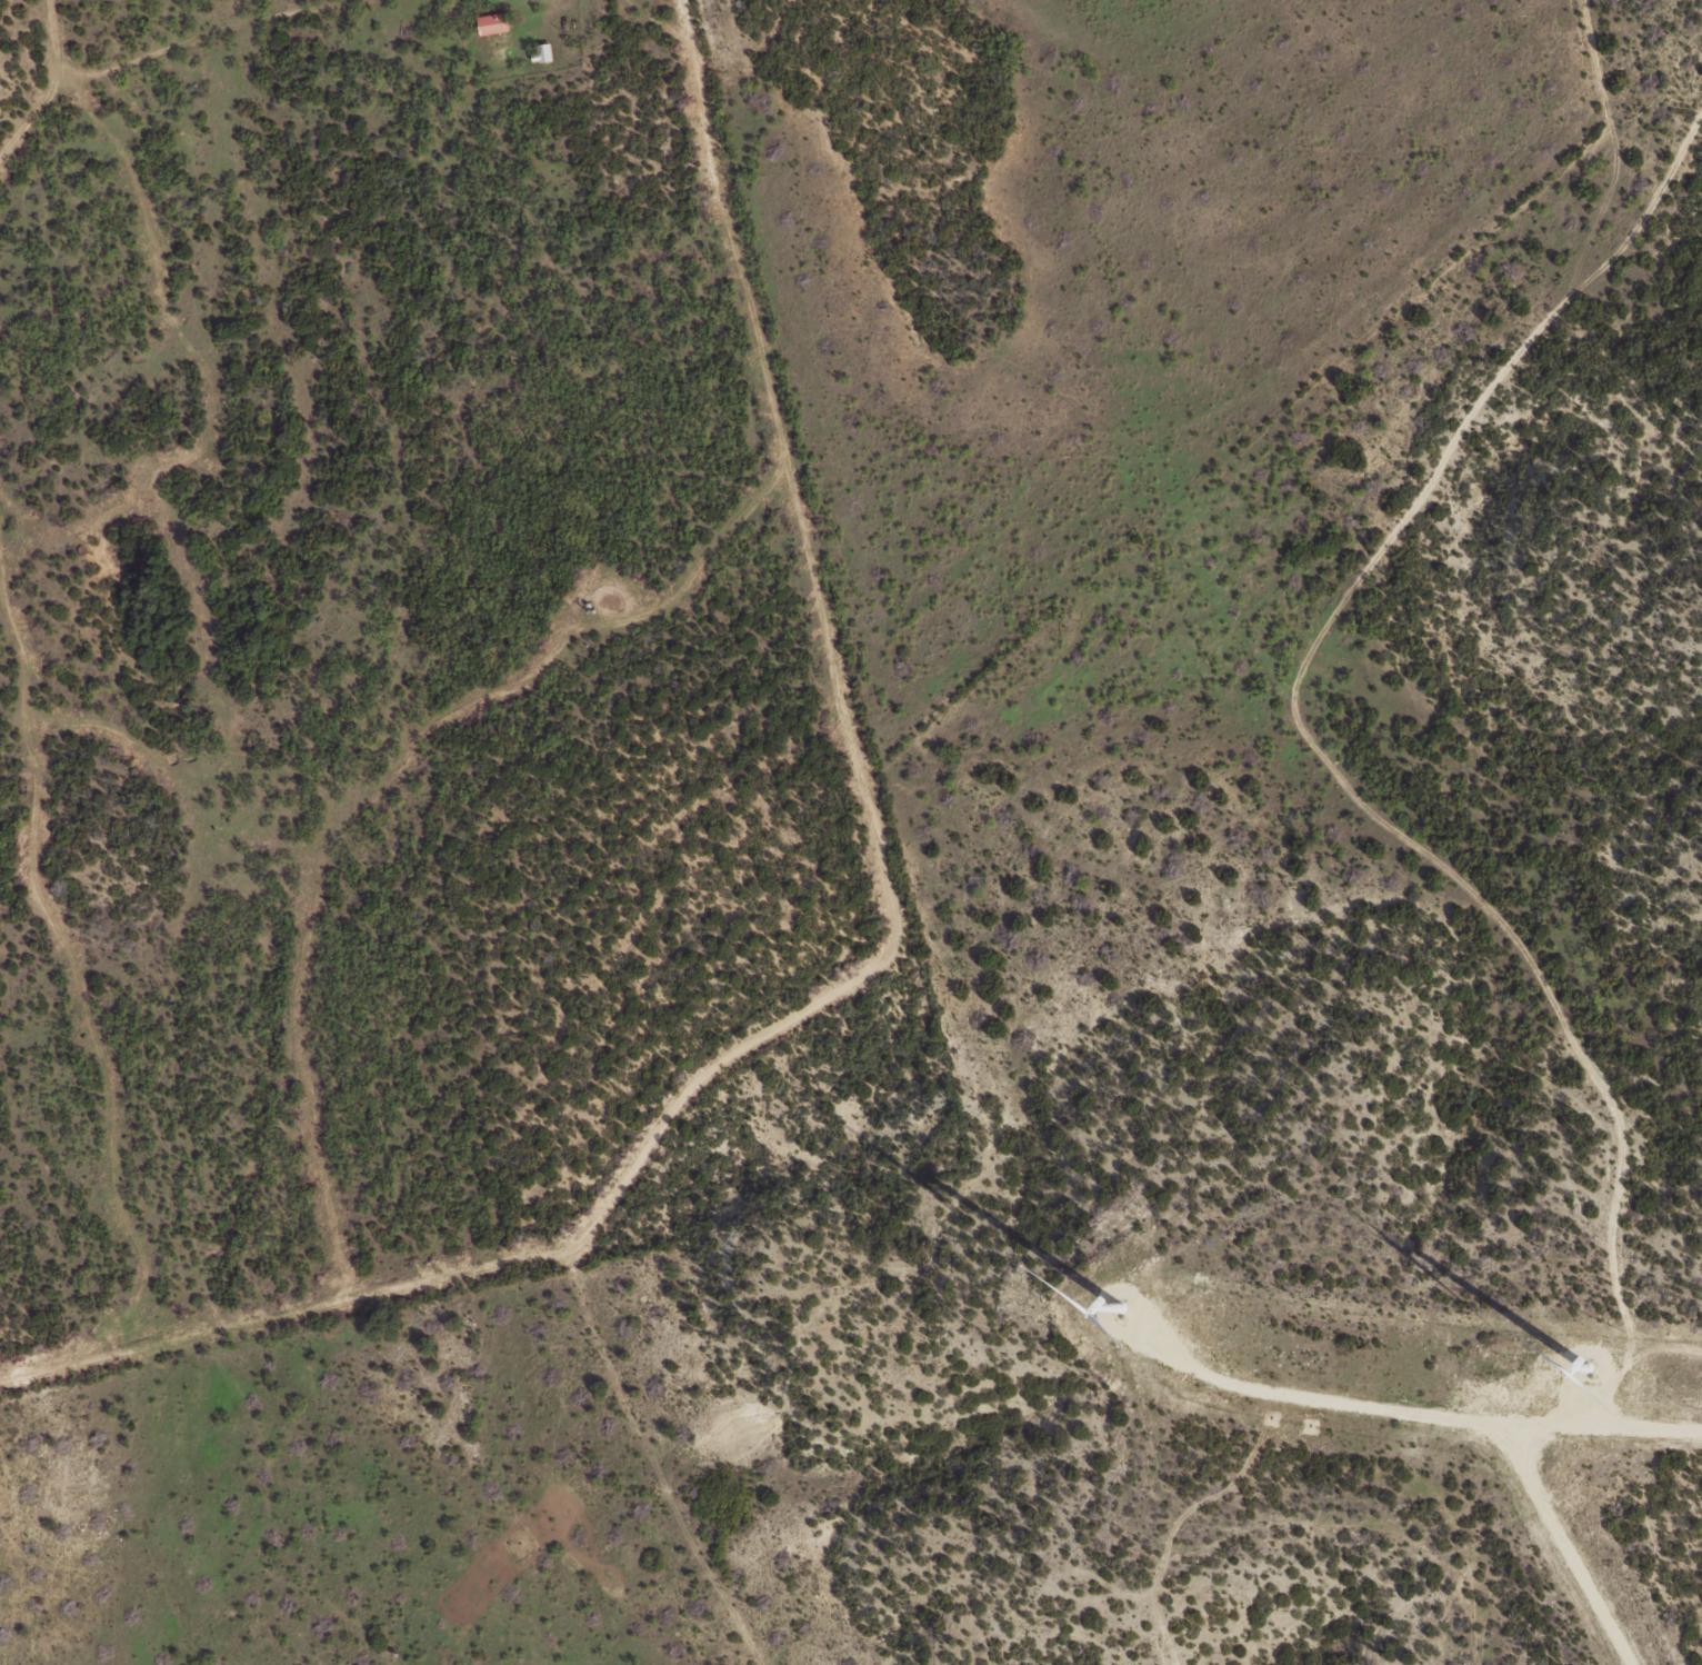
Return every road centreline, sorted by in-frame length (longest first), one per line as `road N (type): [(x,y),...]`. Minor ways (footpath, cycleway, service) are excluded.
road 1 (residential): [(1701,1349),(1679,1347),(1616,1314),(1612,1117),(1566,1010),(1472,893),(1393,830),(1332,751),(1310,678),(1343,578),(1656,161),(1701,88)]
road 2 (track): [(879,880),(879,948),(834,1021),(567,1189),(427,1330),(309,1353),(0,1358)]
road 3 (track): [(879,880),(679,0)]

